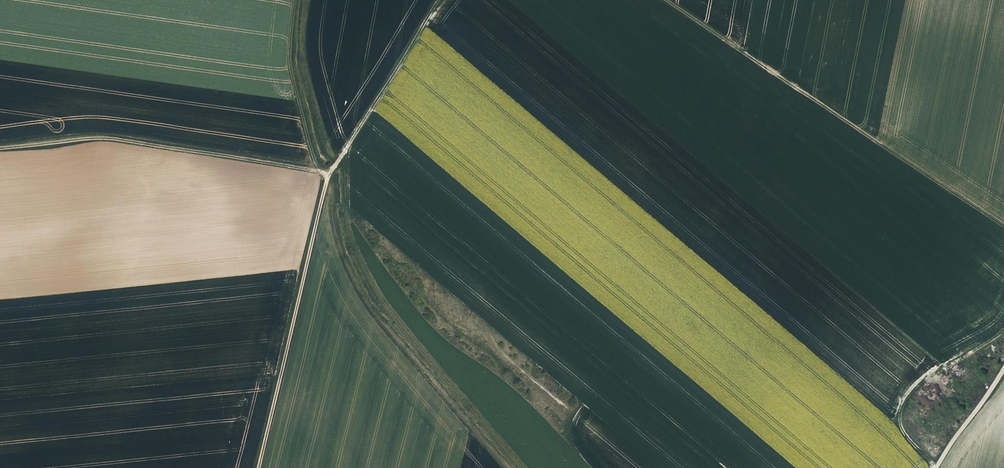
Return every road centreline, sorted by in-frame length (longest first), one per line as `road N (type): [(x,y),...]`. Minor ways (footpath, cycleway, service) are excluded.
road 1 (track): [(261,467),(328,176),(439,0)]
road 2 (track): [(1003,227),(665,0)]
road 3 (track): [(328,176),(111,137),(0,148)]
road 4 (track): [(320,171),(293,74),(297,0)]

